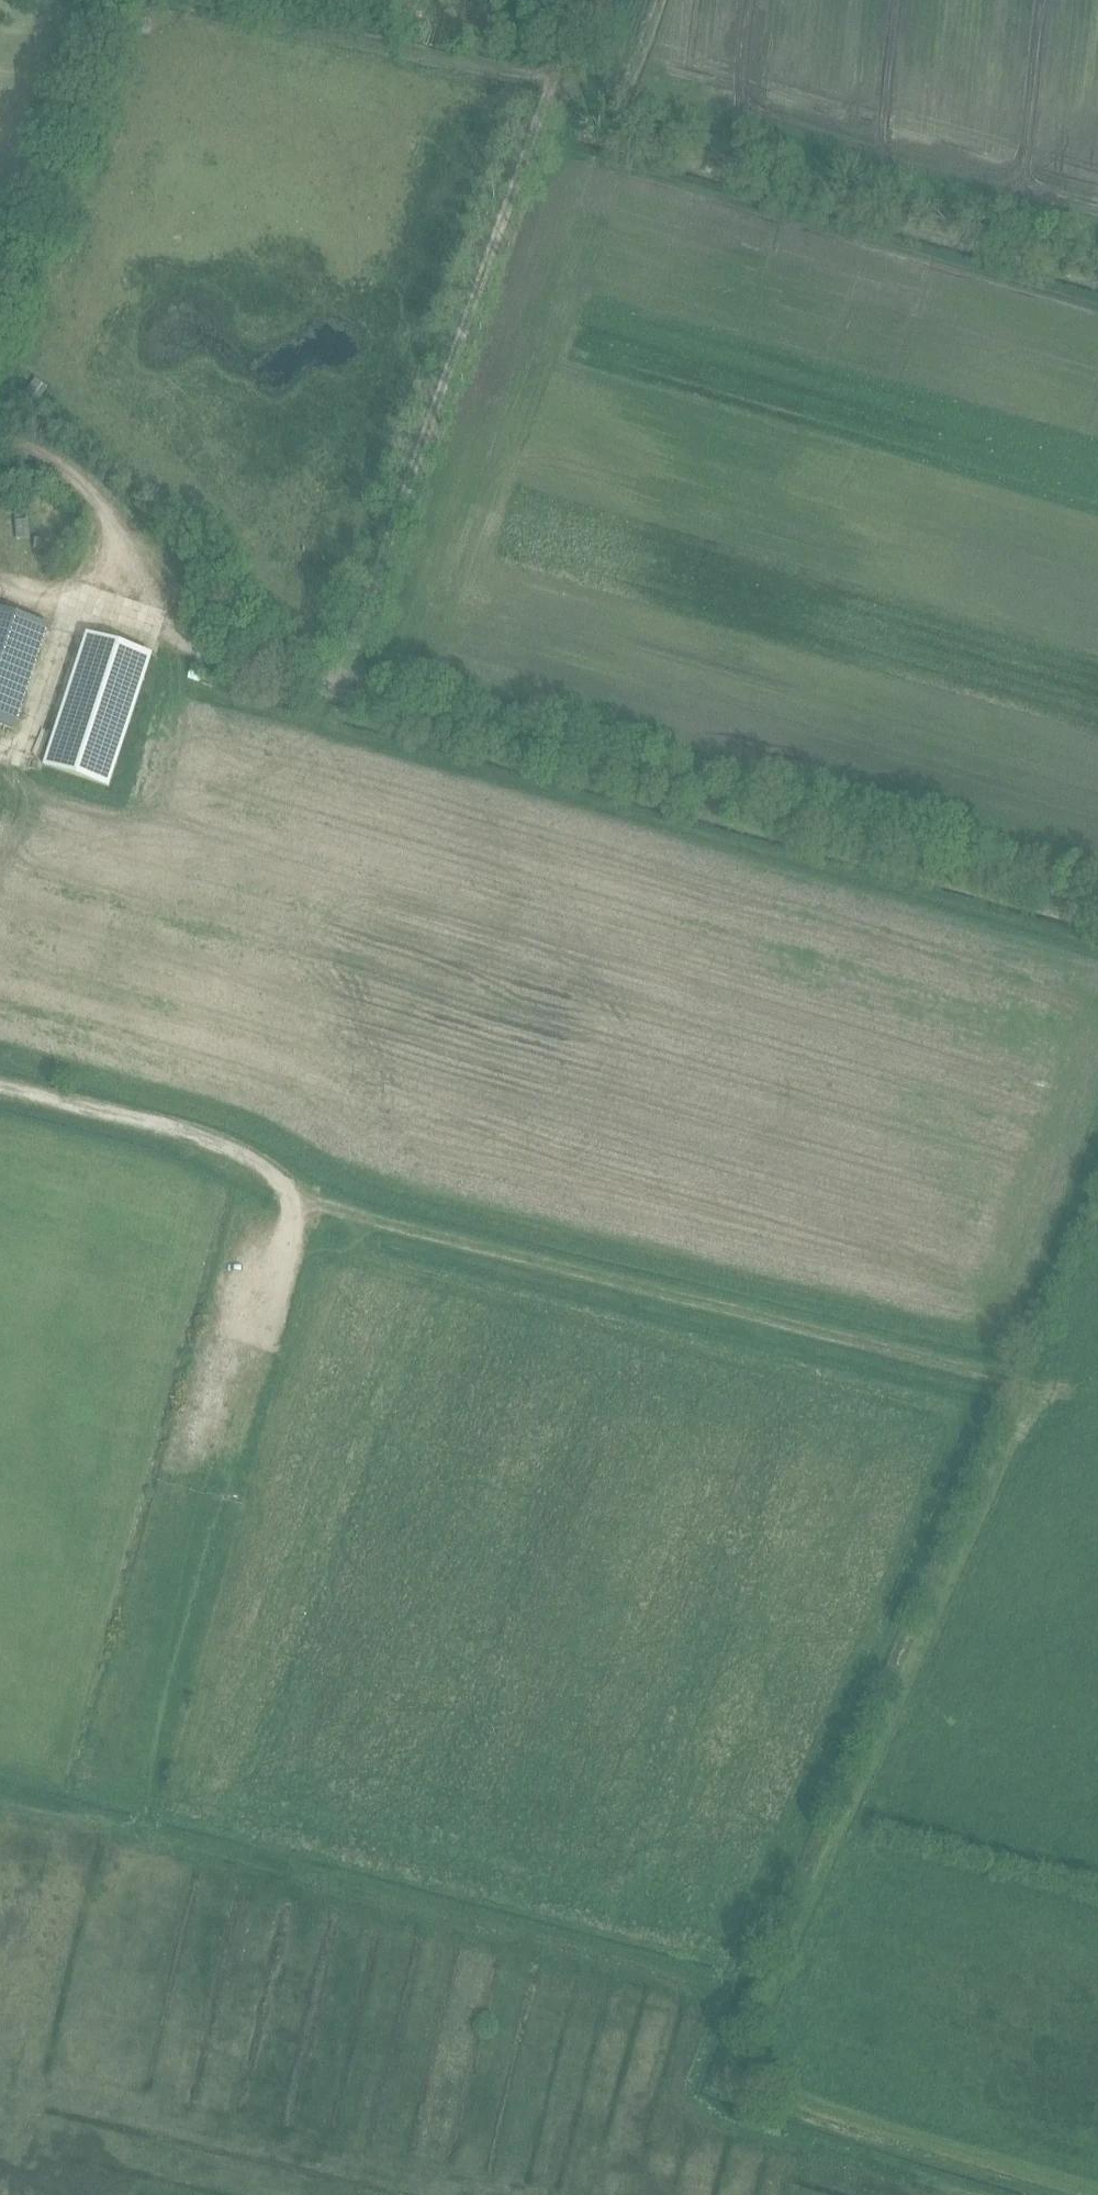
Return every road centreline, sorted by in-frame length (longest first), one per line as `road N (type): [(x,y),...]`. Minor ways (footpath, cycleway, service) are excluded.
road 1 (track): [(0,1087),(210,1140),(316,1198)]

